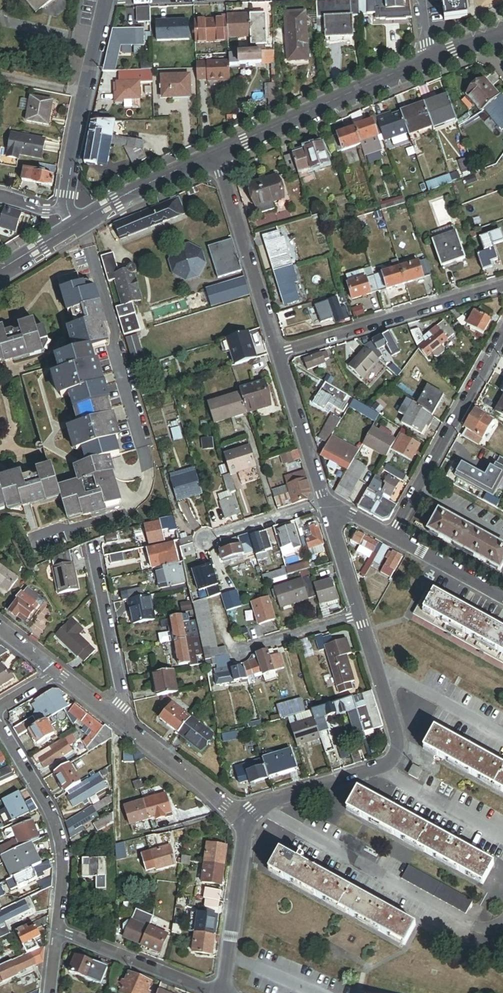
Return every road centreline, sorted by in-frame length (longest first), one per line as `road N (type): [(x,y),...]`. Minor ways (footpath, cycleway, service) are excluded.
road 1 (residential): [(362,614),(399,734),(393,761),(261,807),(248,820)]
road 2 (residential): [(279,355),(502,285)]
road 3 (residential): [(218,157),(429,58)]
road 4 (residential): [(502,335),(393,536)]
road 5 (residential): [(107,0),(67,191),(79,220)]
road 6 (residential): [(0,726),(59,840),(57,932)]
road 7 (residential): [(218,157),(279,355)]
road 8 (residential): [(92,541),(131,729)]
road 9 (residential): [(224,992),(248,820)]
road 10 (residential): [(57,932),(214,992)]
road 11 (residential): [(279,355),(328,503)]
road 12 (residential): [(79,220),(218,157)]
road 13 (residential): [(131,729),(248,820)]
road 14 (residential): [(239,653),(362,614)]
road 15 (residential): [(205,541),(328,503)]
road 16 (residential): [(393,536),(502,595)]

